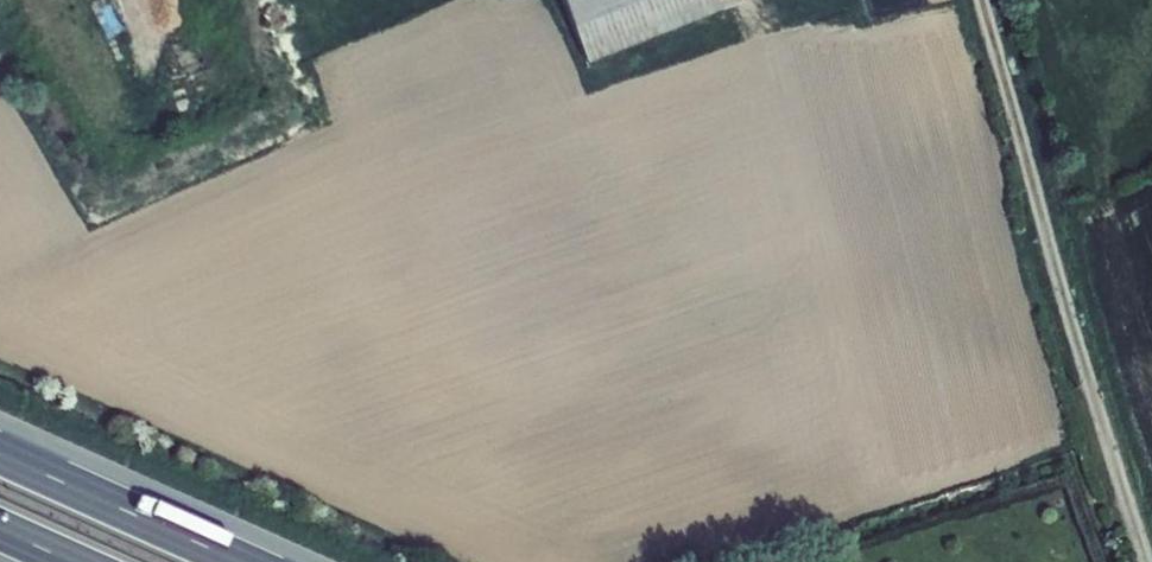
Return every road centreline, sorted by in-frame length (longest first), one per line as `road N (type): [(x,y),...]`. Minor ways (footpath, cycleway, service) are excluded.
road 1 (unclassified): [(983,0),(1147,561)]
road 2 (motorway): [(241,561),(0,453)]

